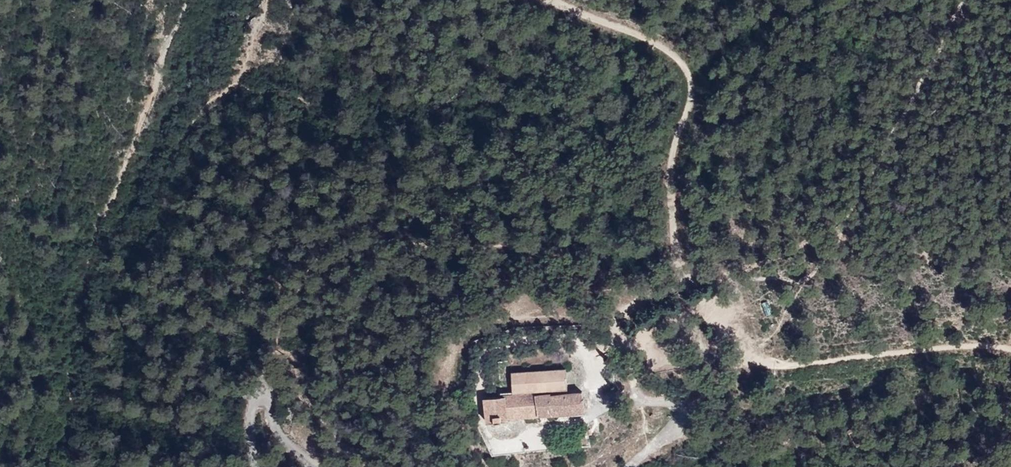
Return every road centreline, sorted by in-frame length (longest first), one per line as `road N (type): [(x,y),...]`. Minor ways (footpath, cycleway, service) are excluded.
road 1 (residential): [(585,422),(495,444),(474,405),(490,340),(575,335),(594,354),(612,349),(645,400),(663,403),(678,424),(632,466)]
road 2 (track): [(548,0),(675,60),(682,91),(688,132),(675,224),(687,274),(662,335),(612,349)]
road 3 (track): [(663,322),(729,293),(729,325),(747,358),(1010,347)]
road 4 (residential): [(314,466),(279,434),(261,397),(247,397),(254,466)]

